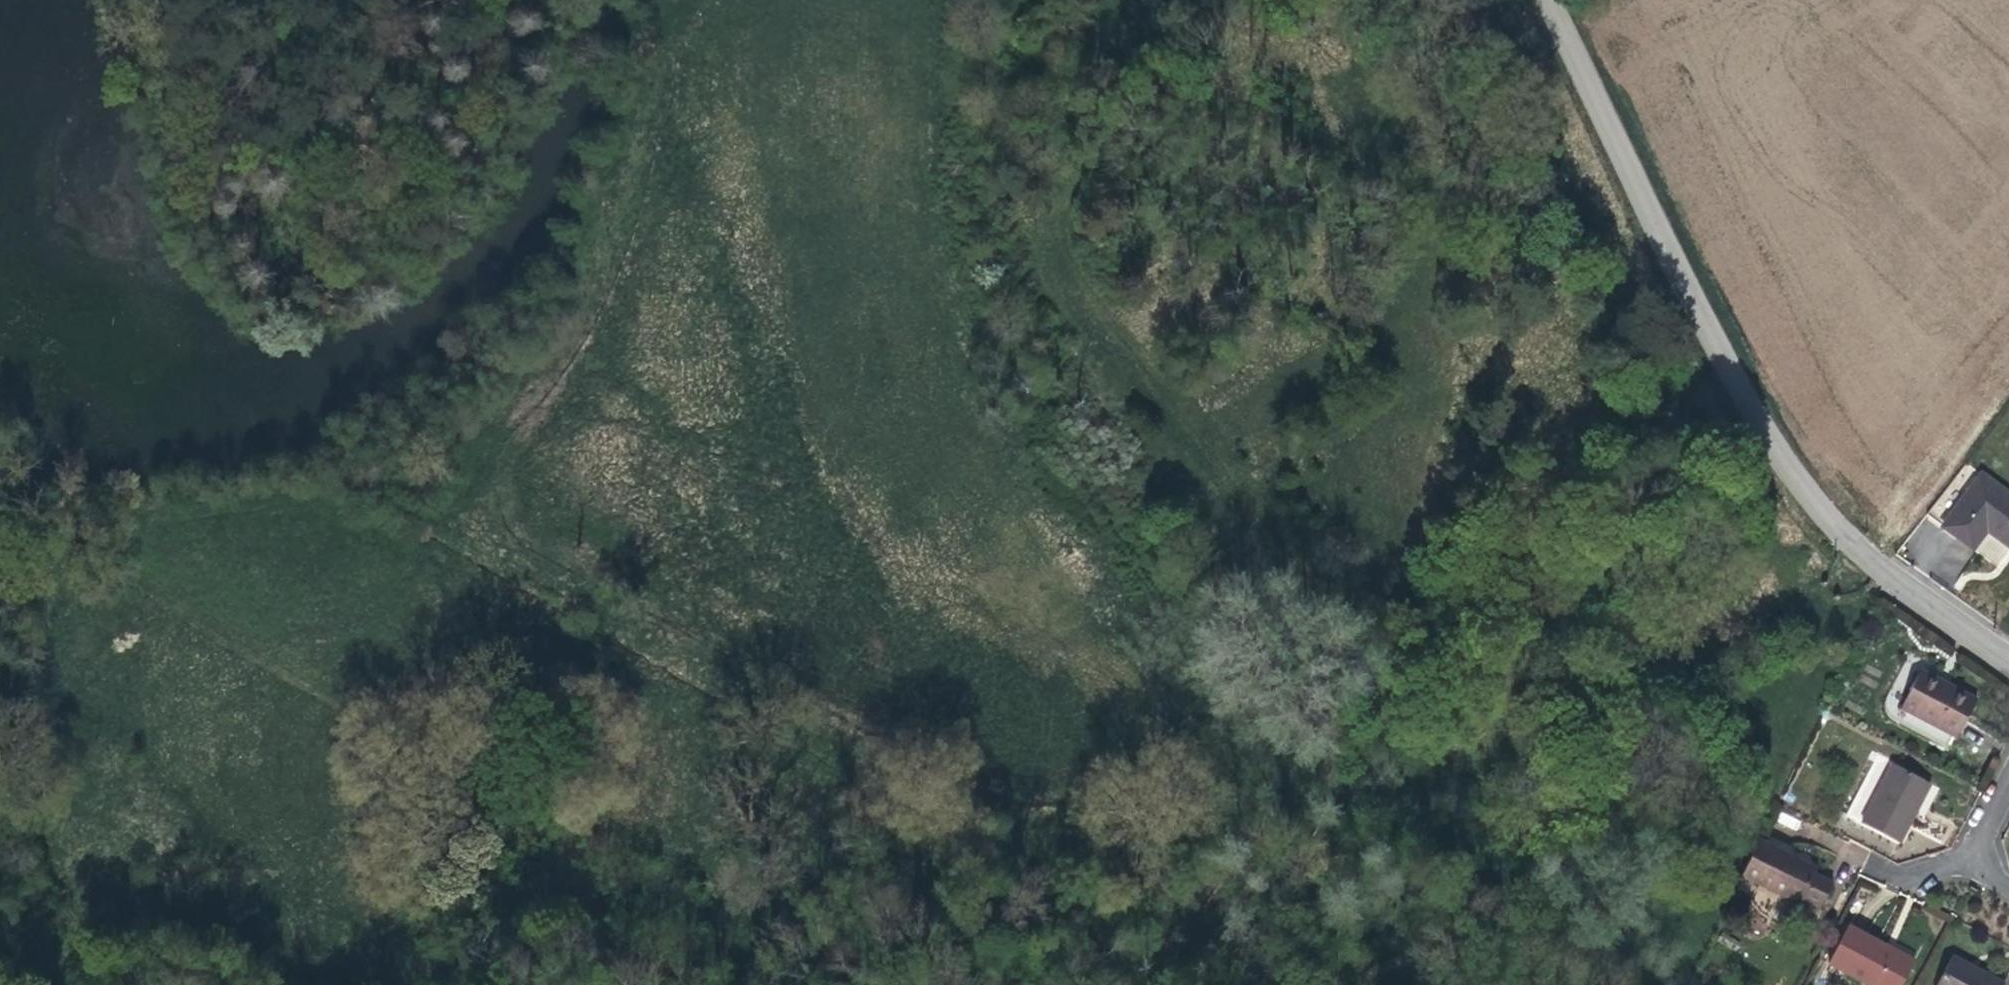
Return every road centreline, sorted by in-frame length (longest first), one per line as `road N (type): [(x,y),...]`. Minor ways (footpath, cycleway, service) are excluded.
road 1 (tertiary): [(2008,665),(1816,505),(1732,370),(1552,0)]

